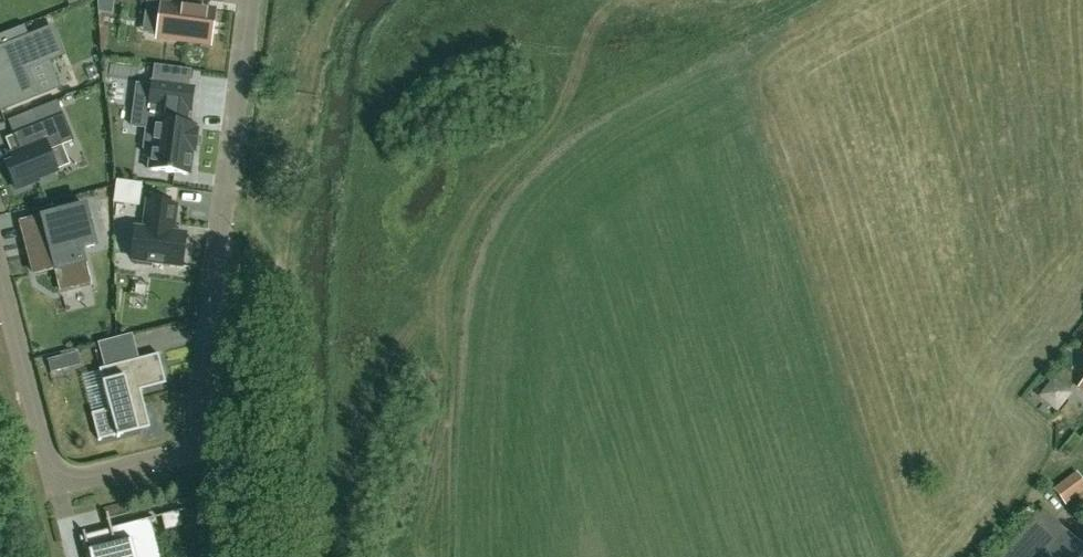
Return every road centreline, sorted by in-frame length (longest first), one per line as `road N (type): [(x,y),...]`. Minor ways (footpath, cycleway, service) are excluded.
road 1 (residential): [(0,262),(55,473),(79,485),(187,450),(221,232)]
road 2 (residential): [(252,0),(221,232)]

